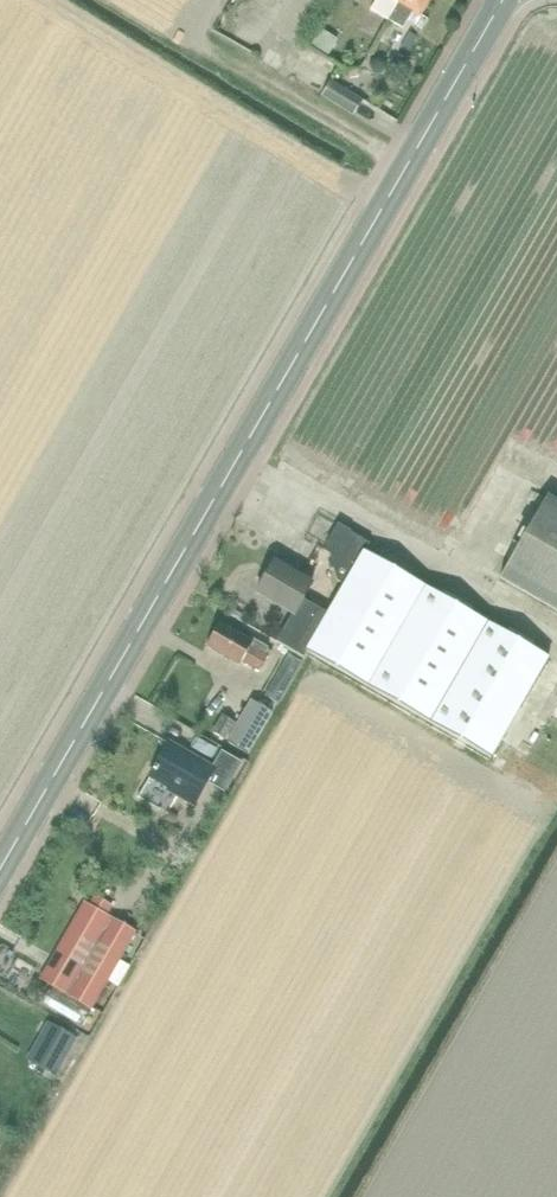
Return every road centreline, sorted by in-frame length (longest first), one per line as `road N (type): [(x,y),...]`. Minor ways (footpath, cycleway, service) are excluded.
road 1 (tertiary): [(0,870),(502,0)]

